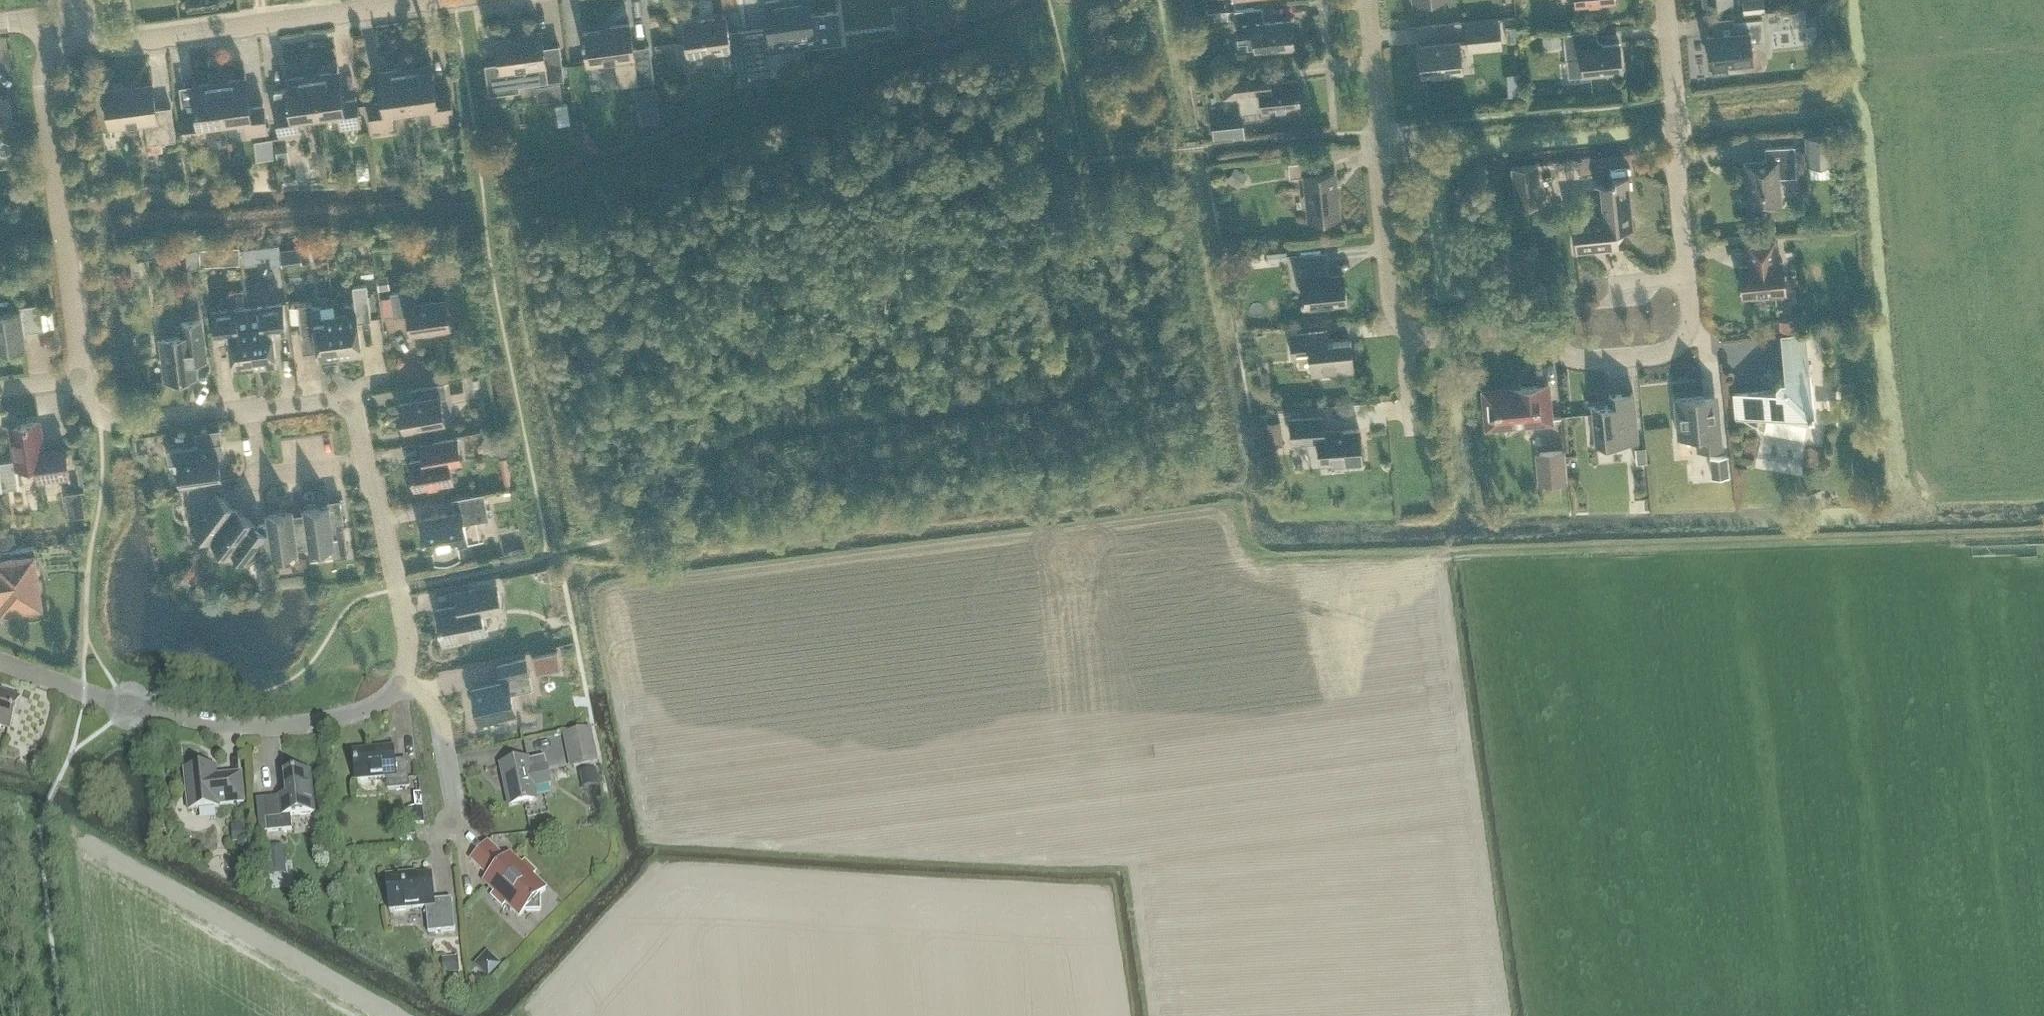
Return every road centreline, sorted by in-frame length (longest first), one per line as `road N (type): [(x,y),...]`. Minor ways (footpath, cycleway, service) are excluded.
road 1 (residential): [(1409,337),(1507,329),(1575,361),(1667,352),(1690,327),(1664,0)]
road 2 (track): [(2043,528),(1453,550)]
road 3 (residential): [(70,378),(88,403),(120,422),(349,403),(406,640),(401,682)]
road 4 (residential): [(401,682),(362,711),(292,726),(222,726),(129,708),(0,659)]
road 5 (residential): [(40,15),(70,378)]
road 6 (residential): [(76,8),(95,32),(125,40),(411,0)]
road 7 (residential): [(1409,337),(1393,314),(1366,0)]
road 8 (residential): [(456,826),(442,715),(401,682)]

